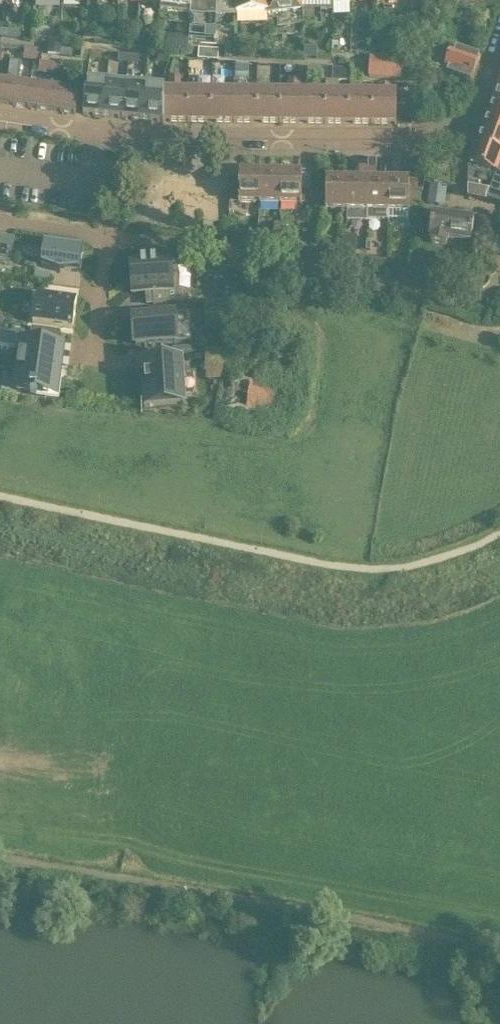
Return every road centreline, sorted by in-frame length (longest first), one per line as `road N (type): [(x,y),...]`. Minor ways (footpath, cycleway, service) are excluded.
road 1 (residential): [(453,132),(392,141),(147,138),(0,119)]
road 2 (residential): [(93,362),(109,240)]

